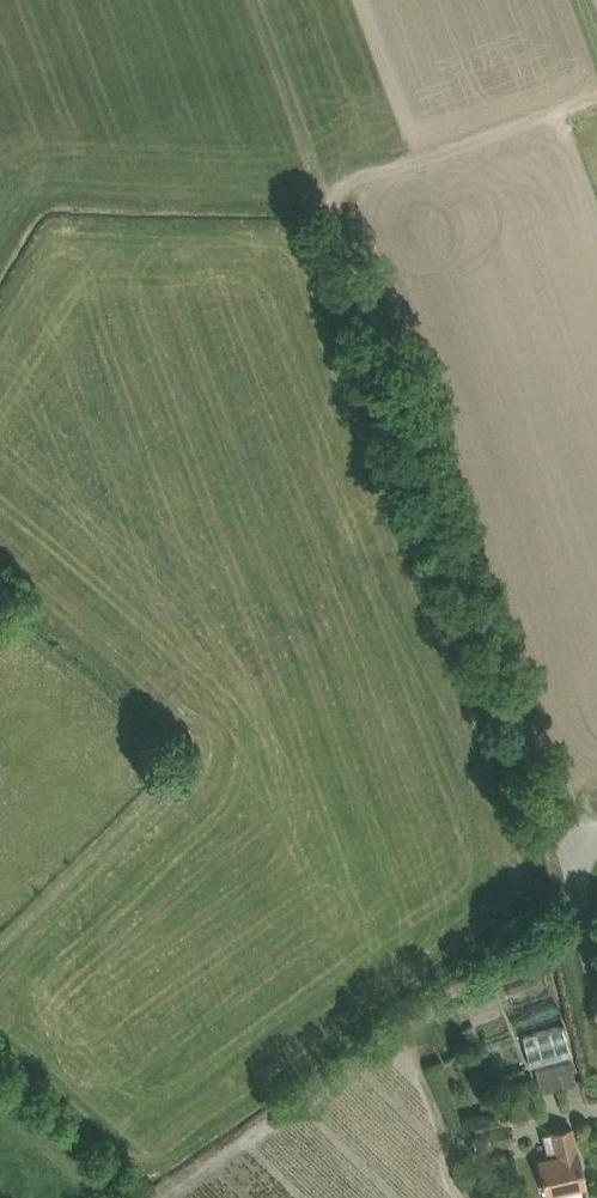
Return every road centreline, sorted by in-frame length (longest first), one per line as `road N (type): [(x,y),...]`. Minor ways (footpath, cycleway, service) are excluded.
road 1 (unclassified): [(596,965),(569,841),(596,838)]

